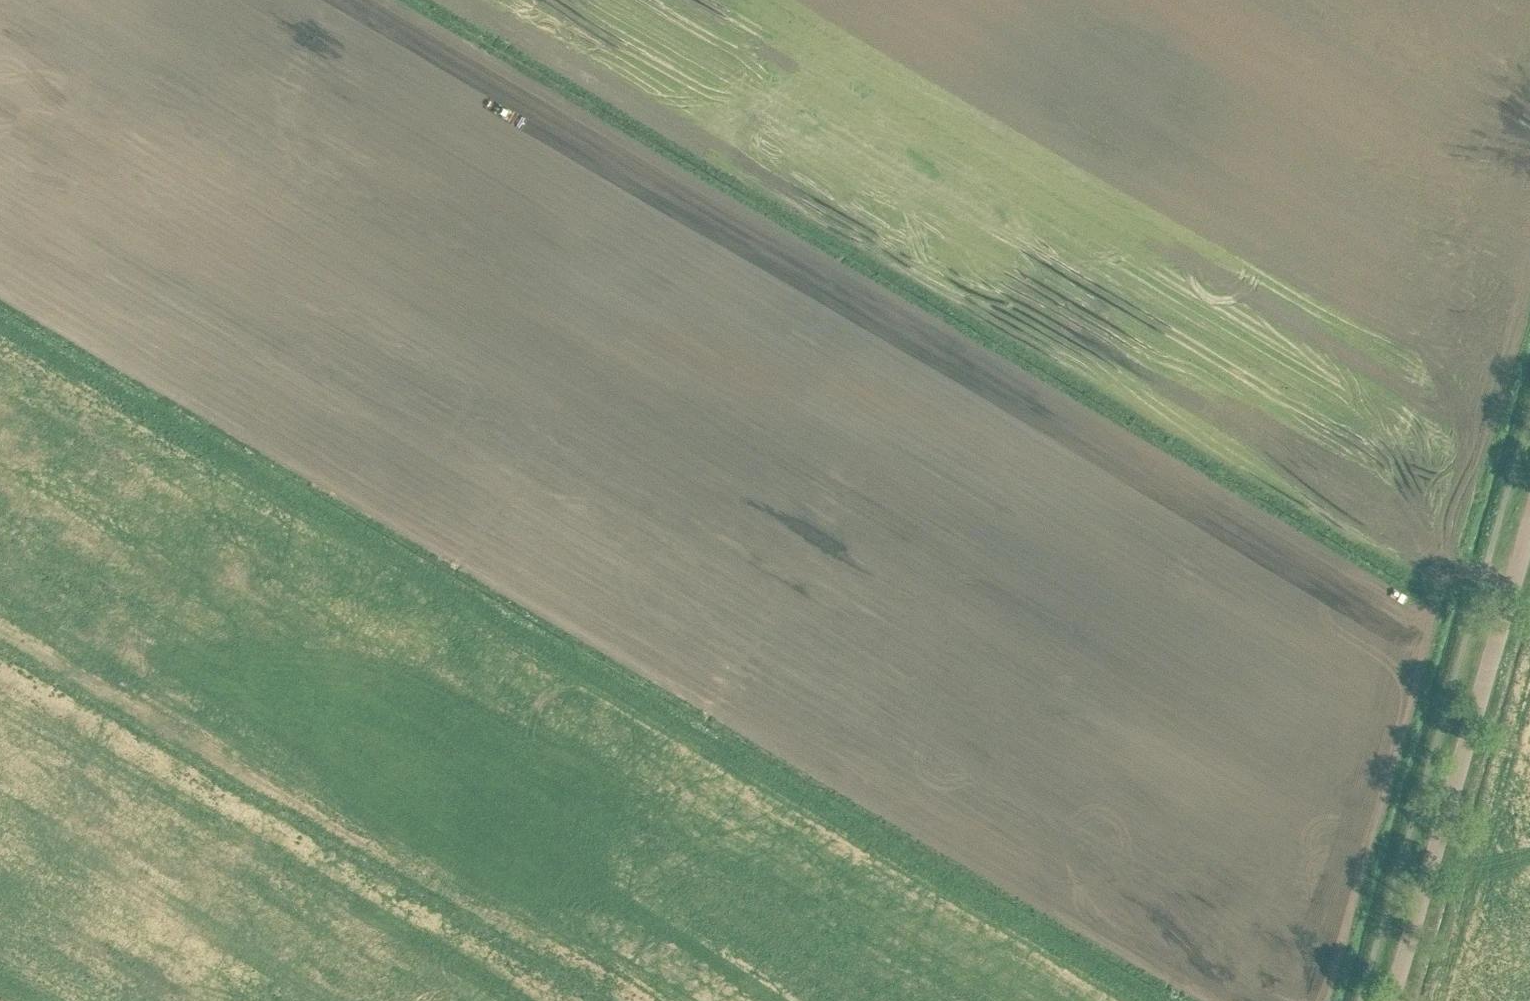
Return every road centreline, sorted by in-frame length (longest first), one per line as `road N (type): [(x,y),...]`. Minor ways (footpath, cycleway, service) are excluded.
road 1 (tertiary): [(1391,1000),(1529,518)]

